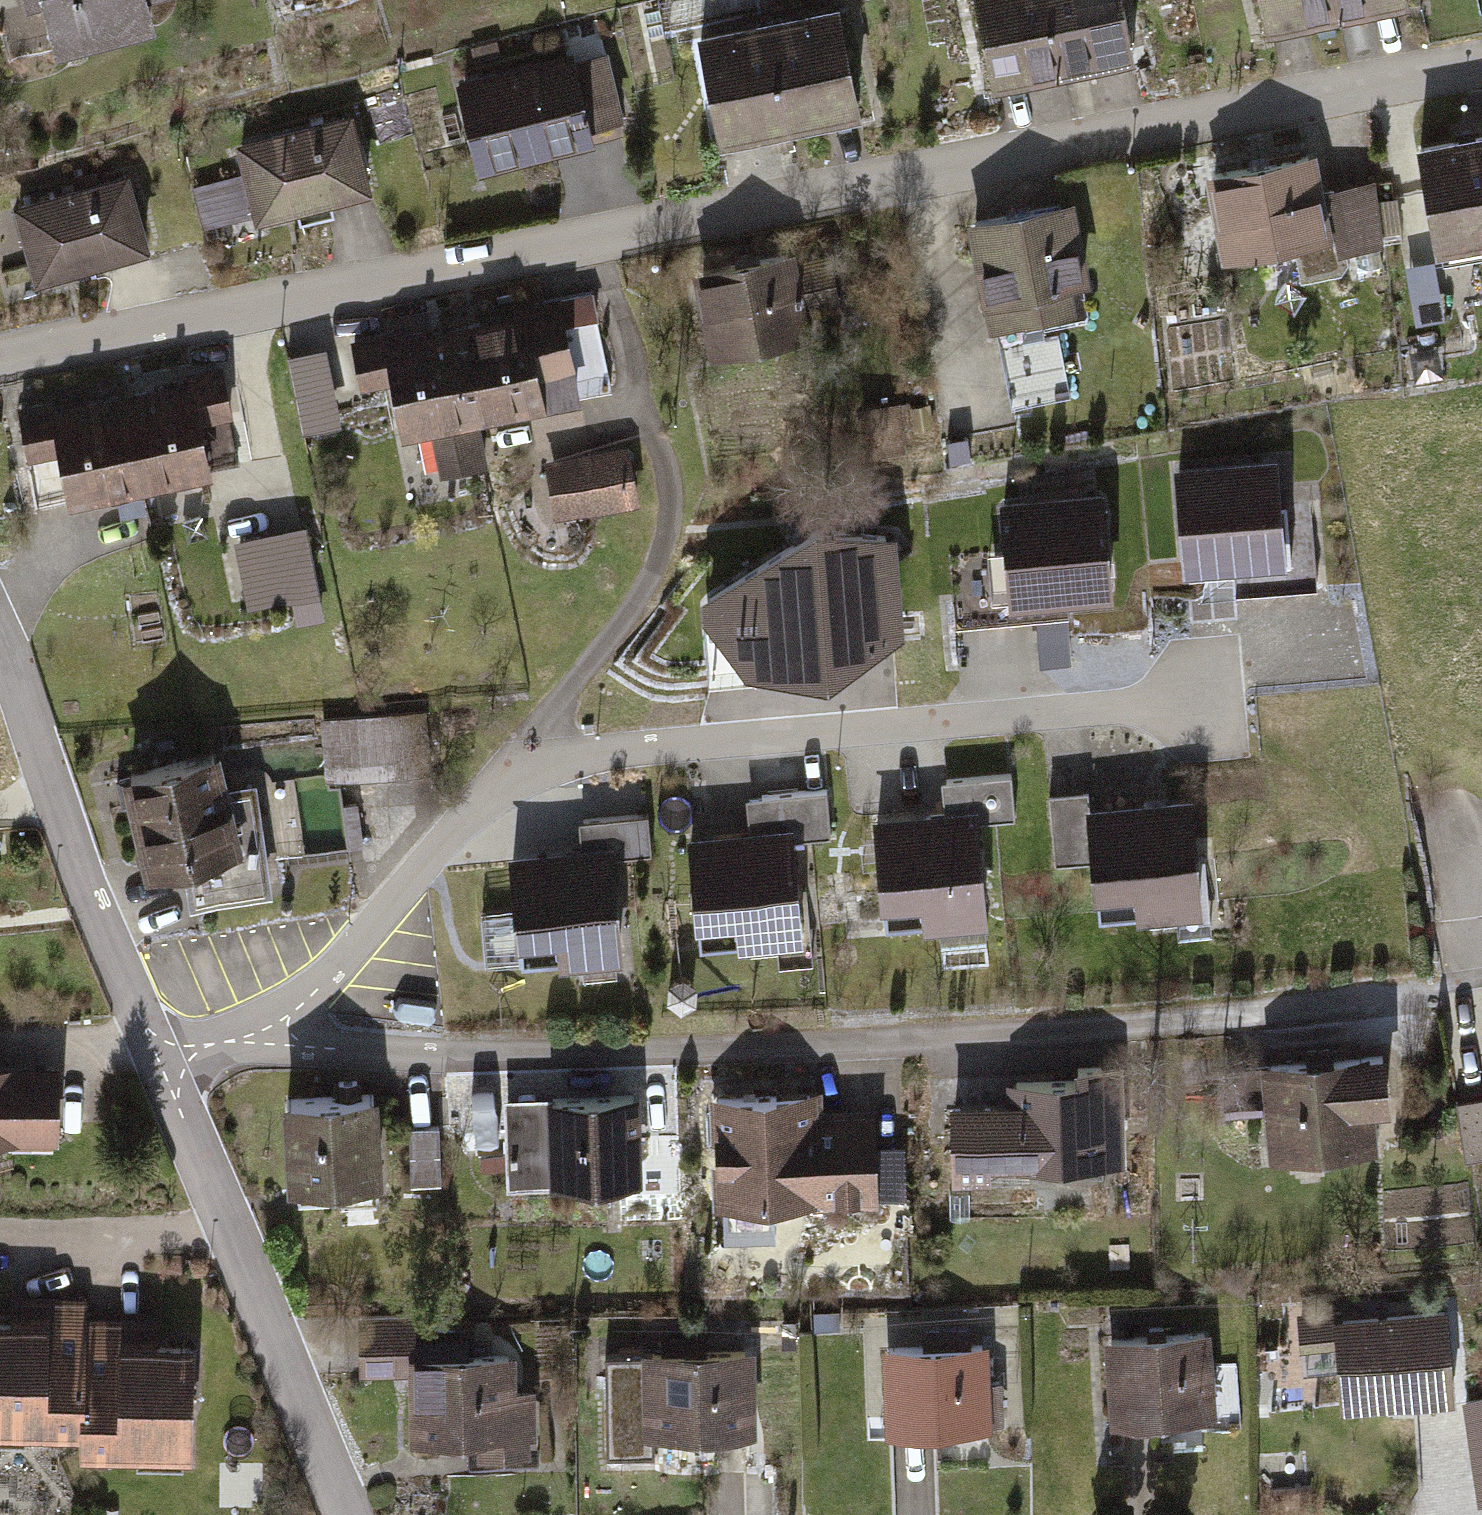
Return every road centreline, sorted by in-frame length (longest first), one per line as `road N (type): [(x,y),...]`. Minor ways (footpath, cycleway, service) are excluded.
road 1 (residential): [(0,363),(614,231),(1481,62)]
road 2 (residential): [(285,1044),(441,1064),(1129,1038),(1437,1000)]
road 3 (residential): [(285,1044),(477,808),(554,763),(610,749),(1197,702)]
road 4 (residential): [(345,1514),(161,1076)]
road 5 (residential): [(161,1076),(0,659)]
road 6 (residential): [(161,1076),(285,1044)]

